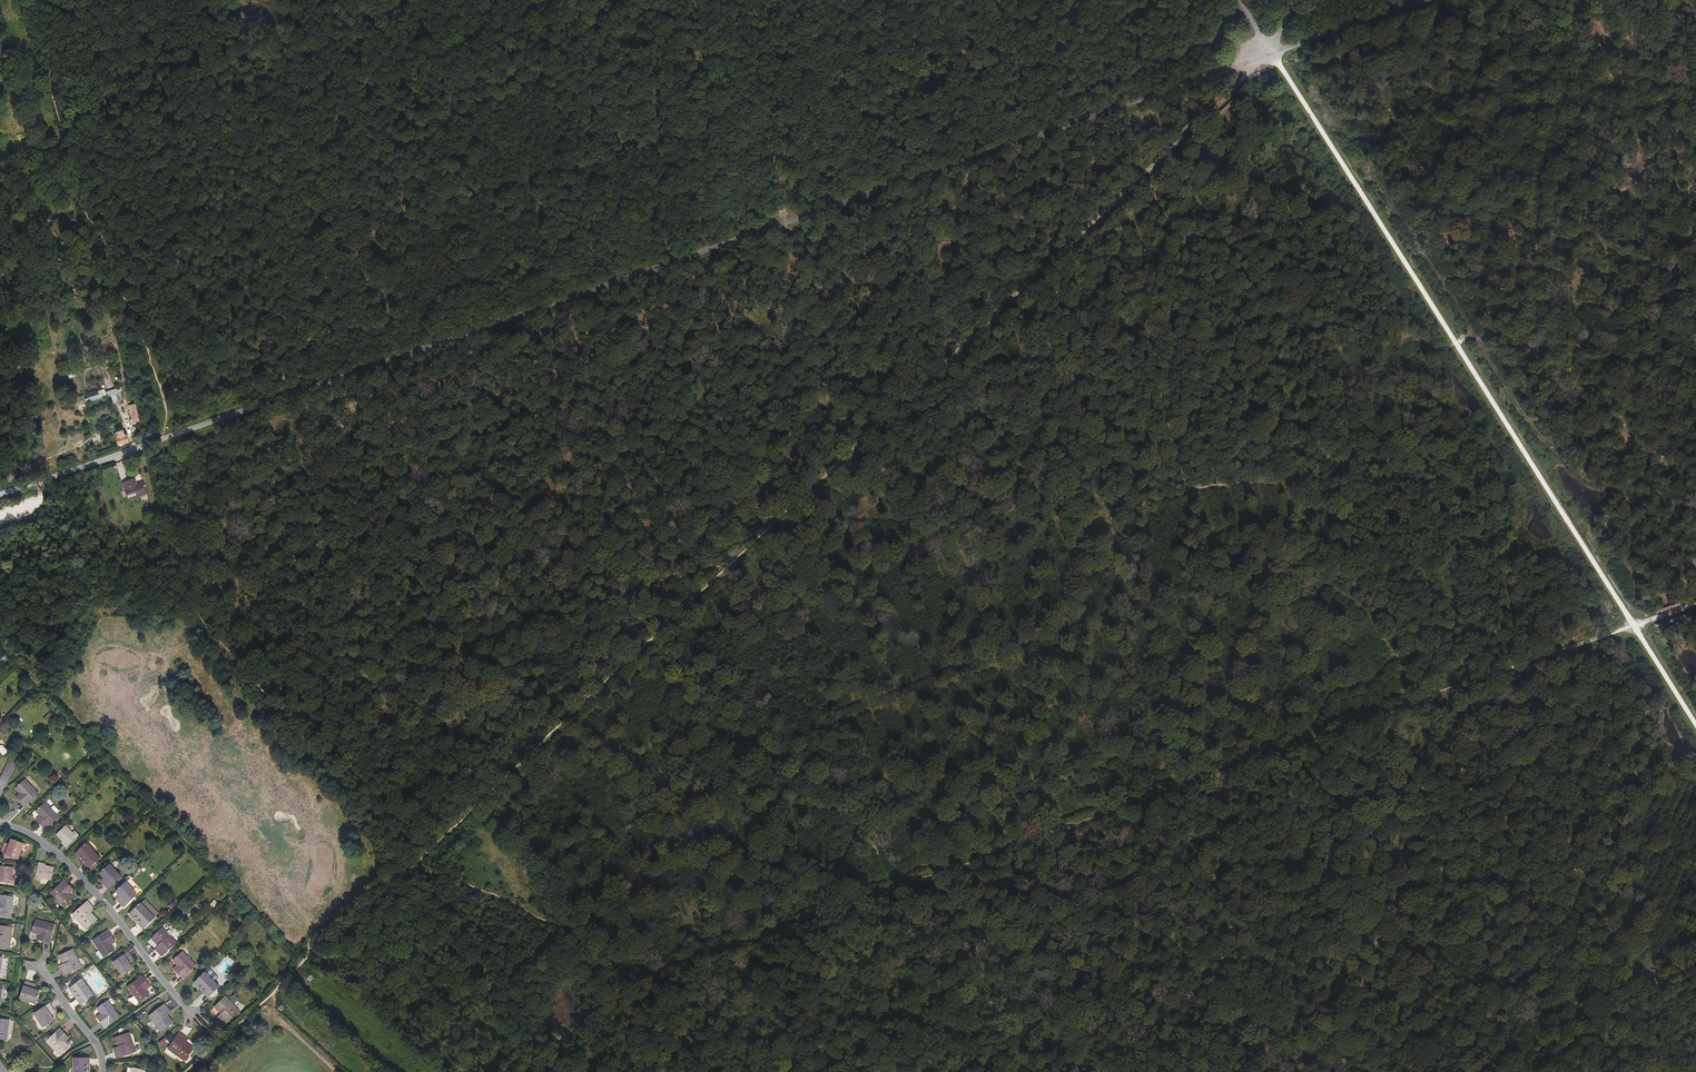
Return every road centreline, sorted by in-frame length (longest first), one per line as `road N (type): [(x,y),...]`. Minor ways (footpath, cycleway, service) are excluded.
road 1 (track): [(1695,726),(1270,50),(479,801)]
road 2 (unclassified): [(146,445),(1270,50)]
road 3 (track): [(630,978),(1695,603)]
road 4 (track): [(413,864),(188,1071)]
road 5 (residential): [(0,825),(28,833),(69,864),(191,1016)]
road 6 (track): [(413,864),(594,938),(630,978)]
road 7 (unclassified): [(1270,50),(1426,0)]
road 8 (residential): [(102,1071),(95,1042),(40,964)]

